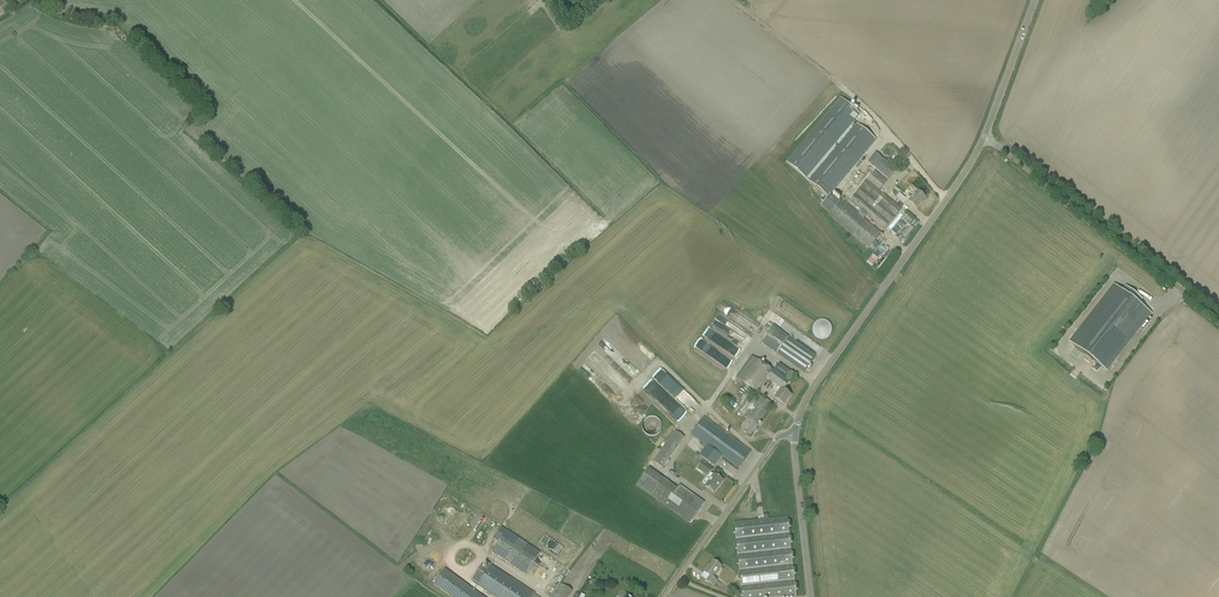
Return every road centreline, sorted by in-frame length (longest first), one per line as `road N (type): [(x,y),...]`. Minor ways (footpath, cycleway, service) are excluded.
road 1 (tertiary): [(794,433),(811,390),(984,136)]
road 2 (unclassified): [(1218,319),(984,136)]
road 3 (track): [(731,0),(859,102),(946,199)]
road 4 (unclassified): [(664,596),(778,436),(794,433)]
road 5 (tertiary): [(810,596),(794,433)]
road 6 (tertiary): [(984,136),(1034,0)]

